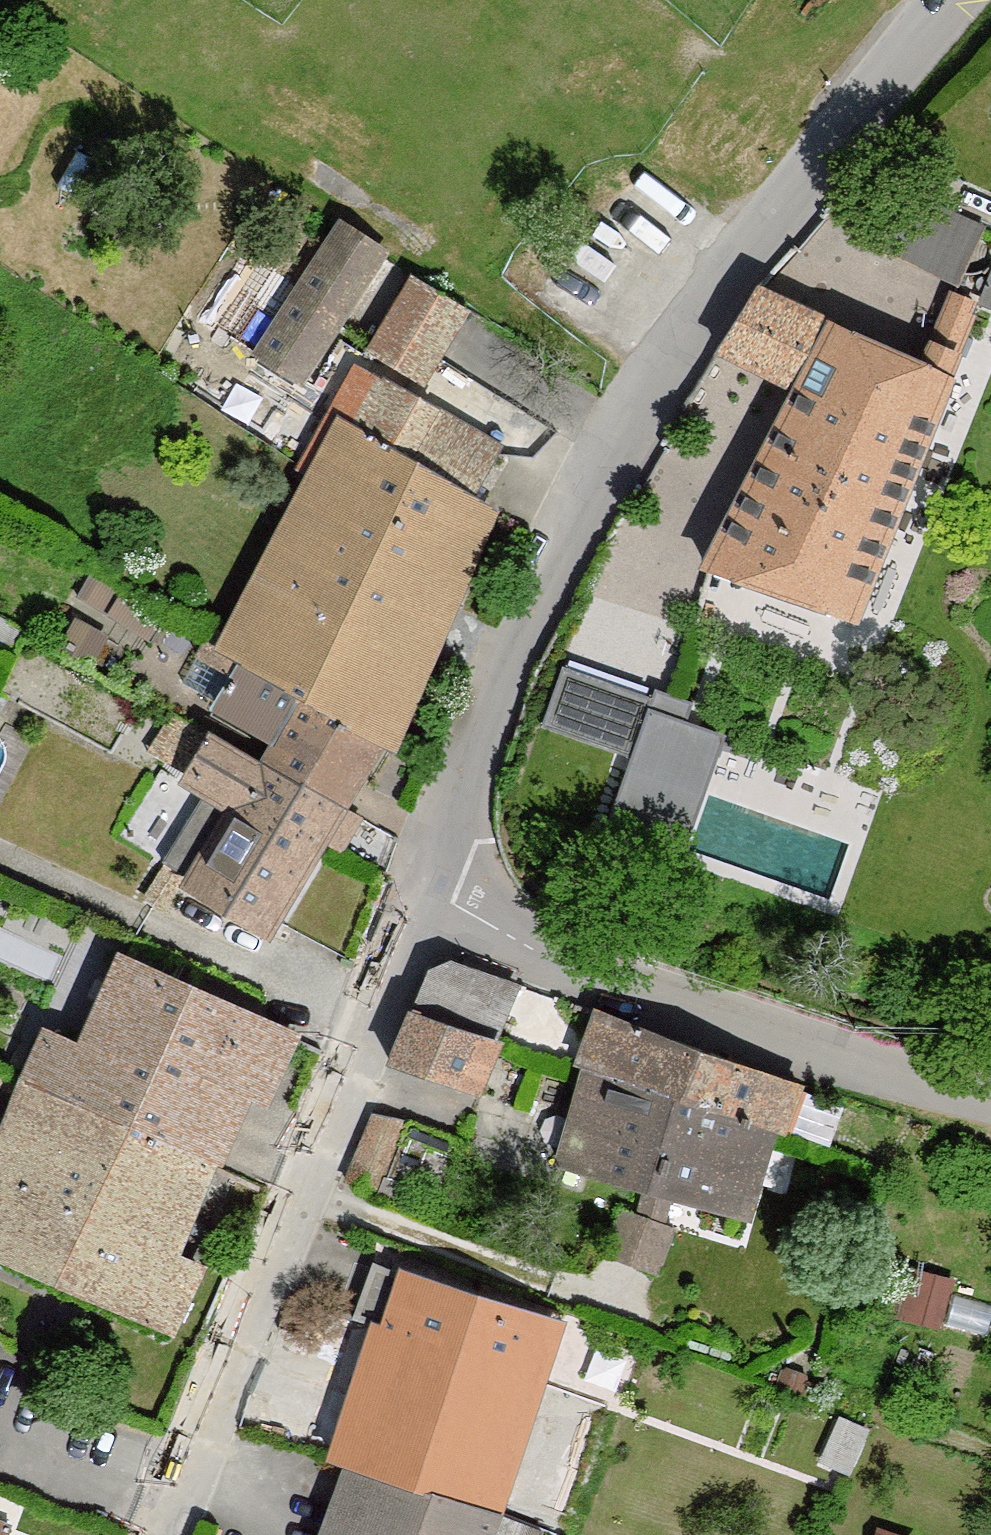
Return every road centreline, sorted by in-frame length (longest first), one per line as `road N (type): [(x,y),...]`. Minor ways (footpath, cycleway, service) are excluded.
road 1 (unclassified): [(950,0),(801,179),(616,438),(532,603),(423,885)]
road 2 (unclassified): [(423,885),(180,1490)]
road 3 (unclassified): [(423,885),(535,951),(990,1101)]
road 4 (residential): [(0,1419),(180,1490)]

